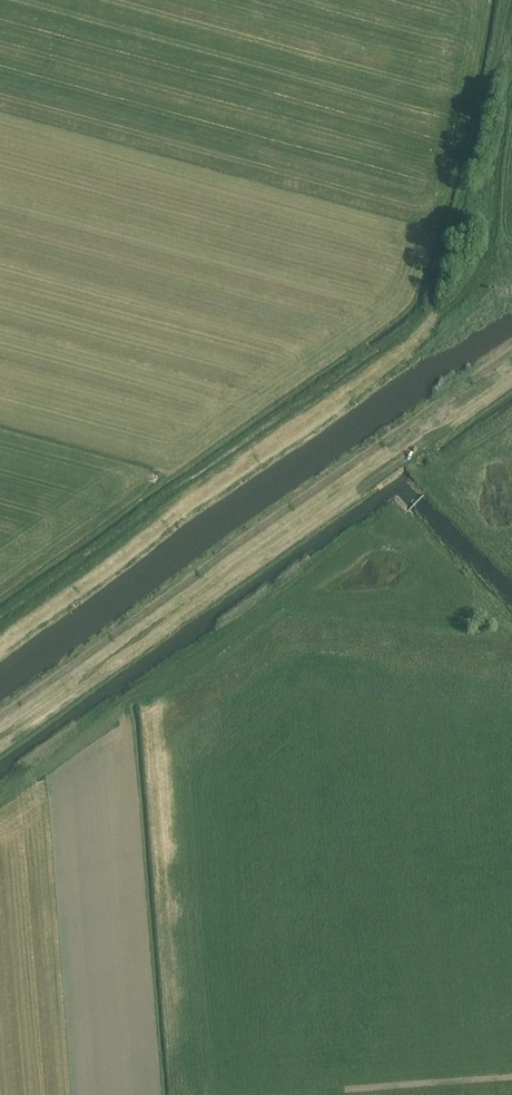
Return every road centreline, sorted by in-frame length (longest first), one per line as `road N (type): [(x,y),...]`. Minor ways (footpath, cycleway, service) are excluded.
road 1 (track): [(0,737),(511,373)]
road 2 (track): [(0,628),(435,314)]
road 3 (track): [(0,802),(389,529)]
road 4 (track): [(511,93),(491,252),(435,314)]

